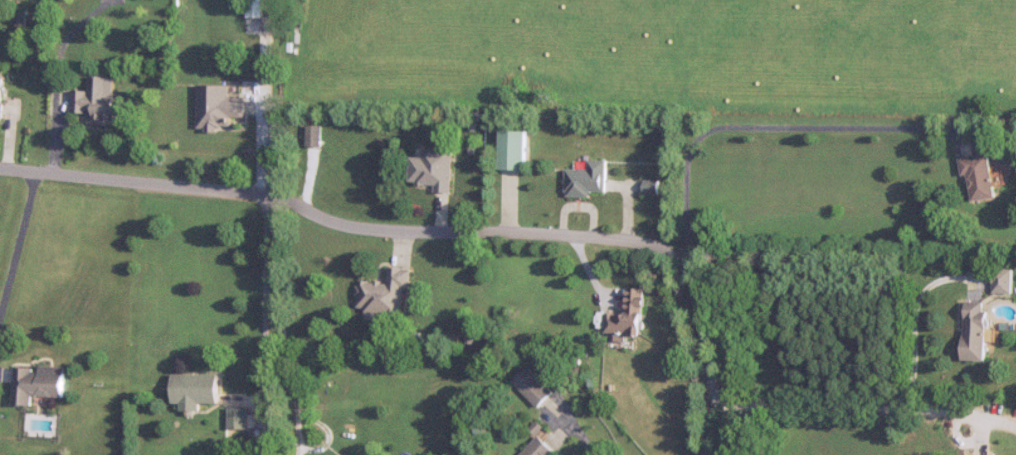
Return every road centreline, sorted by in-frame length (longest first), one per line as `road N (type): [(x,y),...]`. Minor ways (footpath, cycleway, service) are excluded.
road 1 (residential): [(0,171),(266,197),(358,234),(620,251),(685,273)]
road 2 (residential): [(685,273),(719,405),(715,454)]

